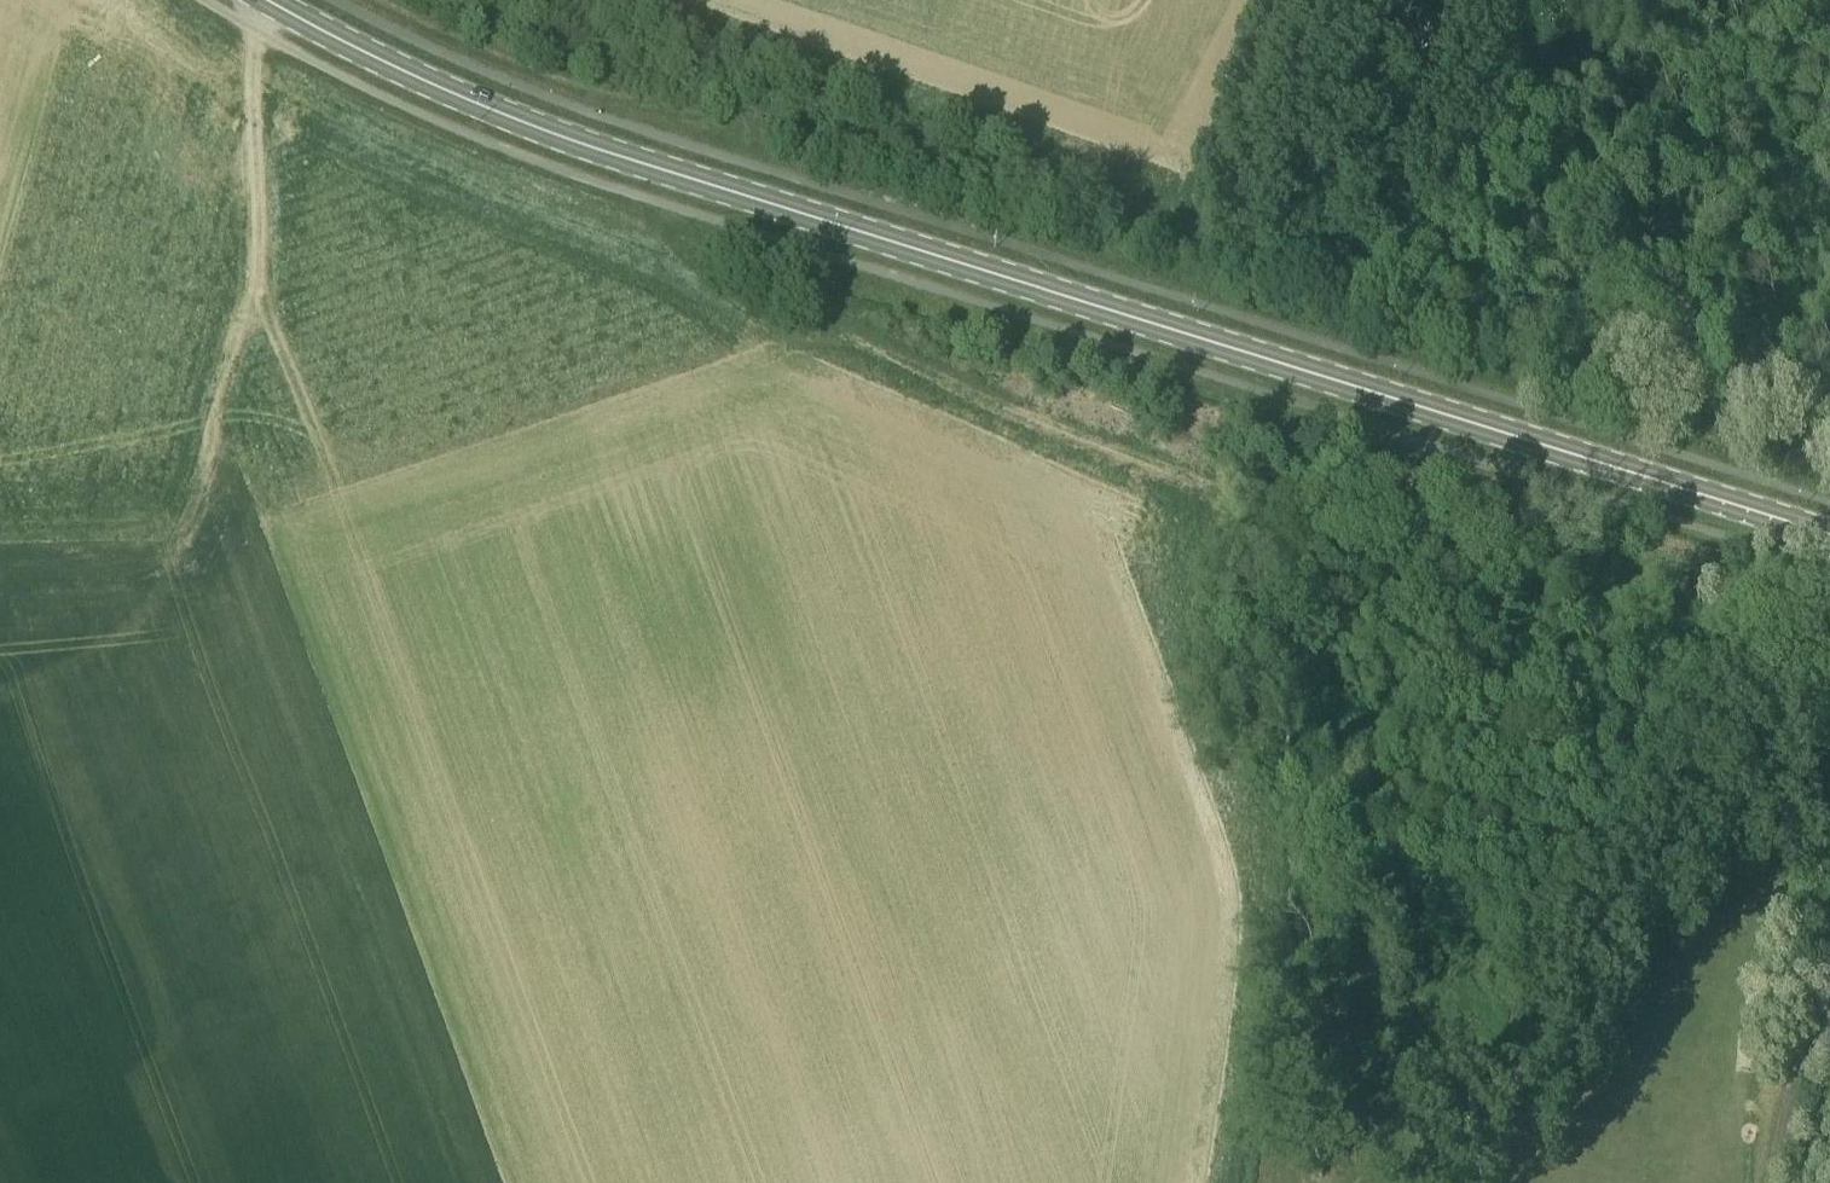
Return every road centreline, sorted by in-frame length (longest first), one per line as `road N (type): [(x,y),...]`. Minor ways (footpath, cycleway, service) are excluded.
road 1 (tertiary): [(1829,535),(553,140),(326,38),(265,0)]

